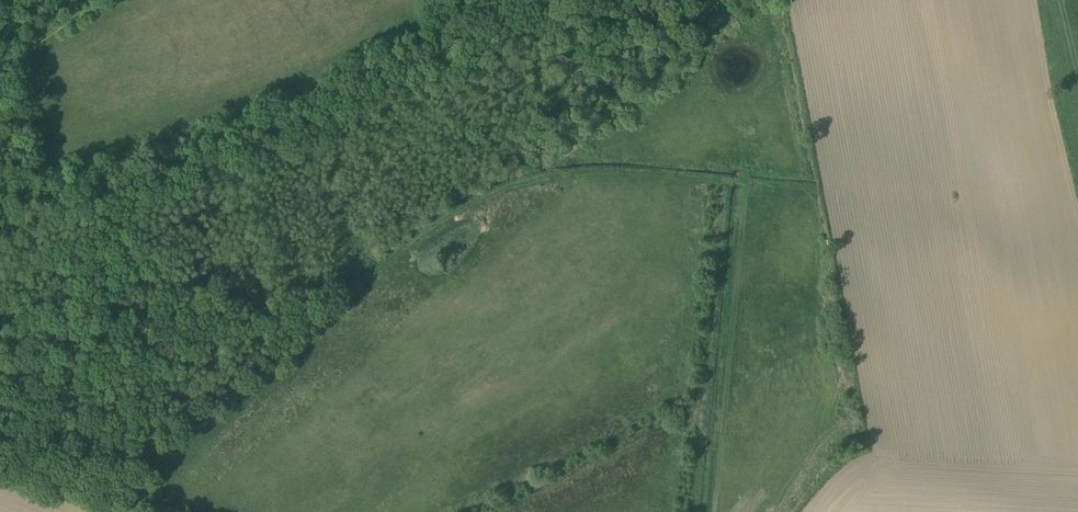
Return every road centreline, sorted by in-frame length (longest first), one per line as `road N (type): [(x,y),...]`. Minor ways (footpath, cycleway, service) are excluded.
road 1 (track): [(0,74),(106,0)]

